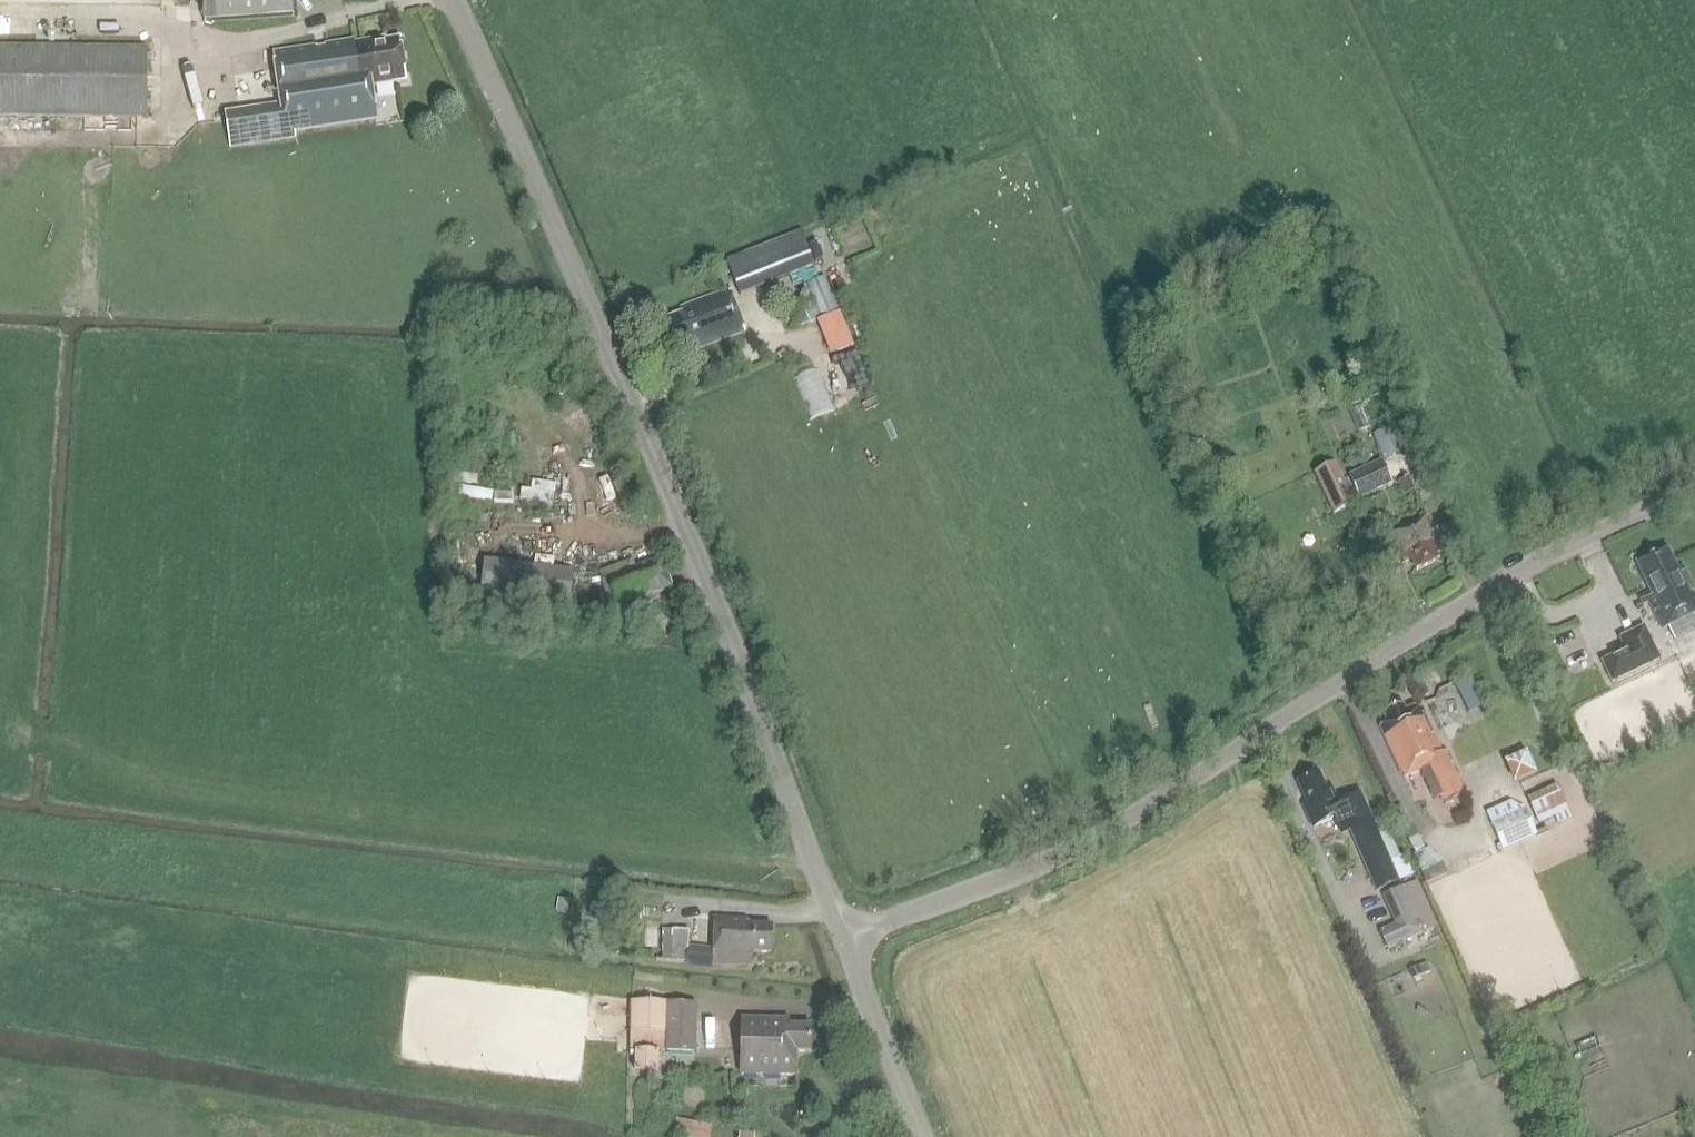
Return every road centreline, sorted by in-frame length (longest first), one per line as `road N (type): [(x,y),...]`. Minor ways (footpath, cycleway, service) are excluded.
road 1 (tertiary): [(843,936),(650,443),(452,0)]
road 2 (unclassified): [(843,936),(1102,834),(1507,579),(1694,491)]
road 3 (tertiary): [(923,1136),(843,936)]

